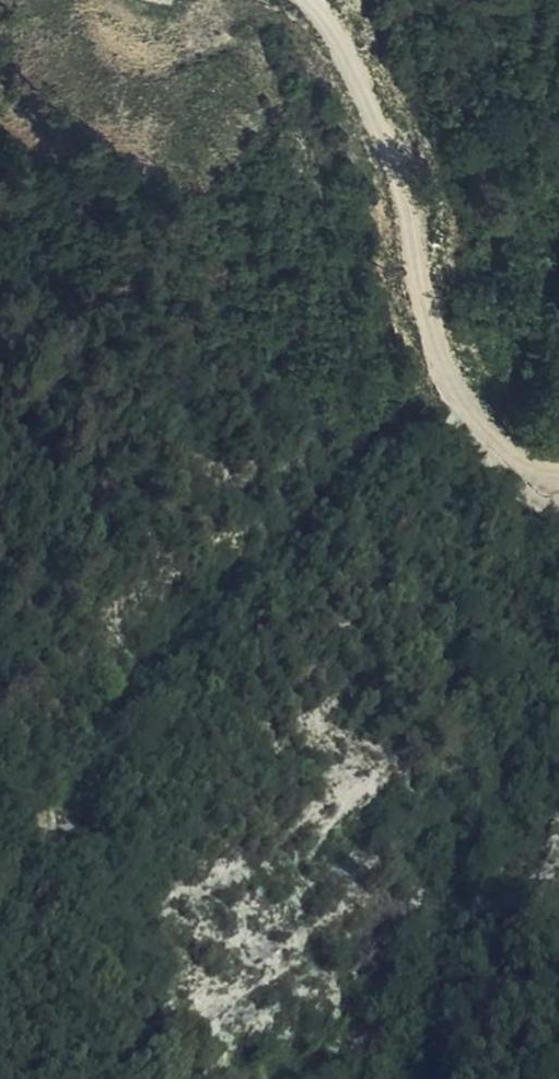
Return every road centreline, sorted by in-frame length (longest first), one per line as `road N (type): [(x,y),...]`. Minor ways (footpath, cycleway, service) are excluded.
road 1 (track): [(558,477),(531,473),(477,432),(446,383),(405,210),(353,65),(318,0)]

